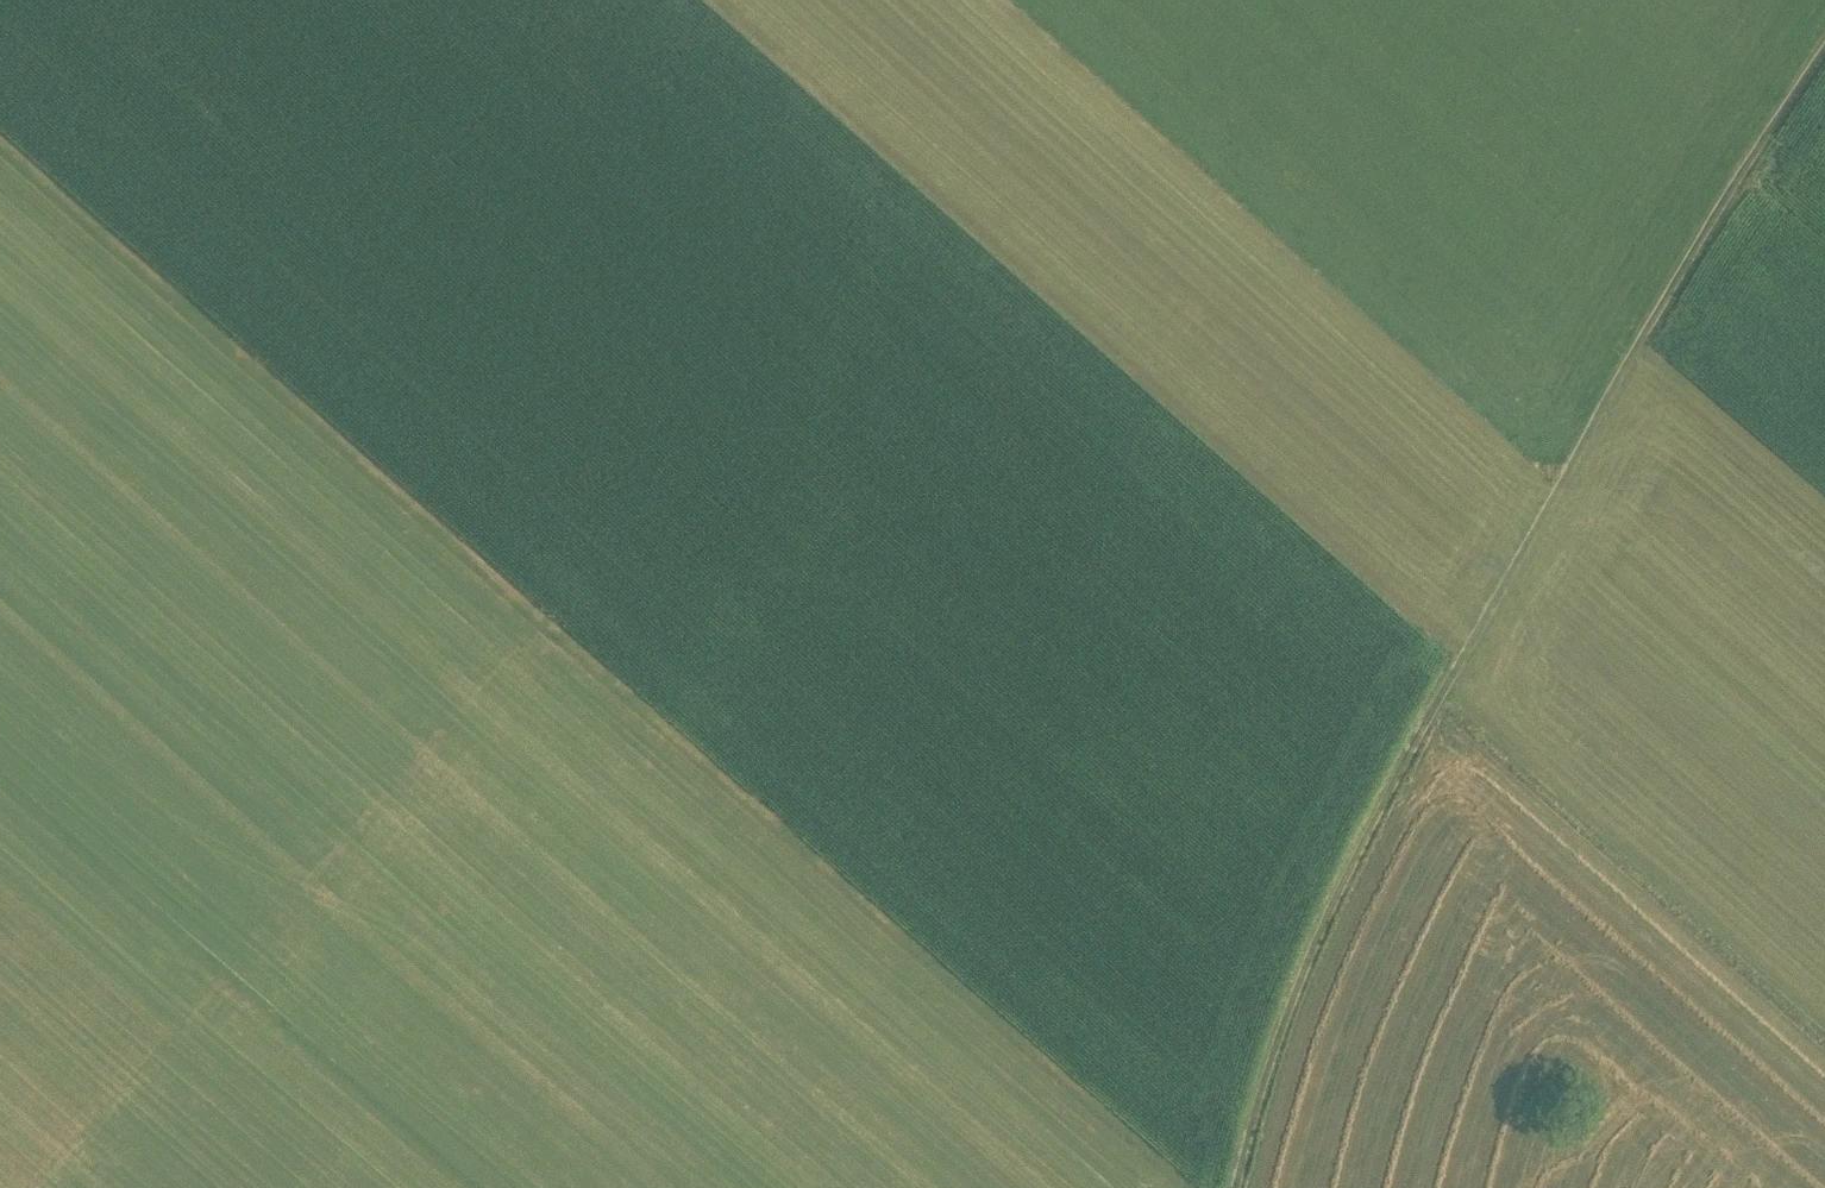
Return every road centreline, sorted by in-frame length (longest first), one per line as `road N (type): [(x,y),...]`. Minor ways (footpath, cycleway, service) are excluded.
road 1 (track): [(1230,1187),(1308,946),(1456,673),(1824,47)]

